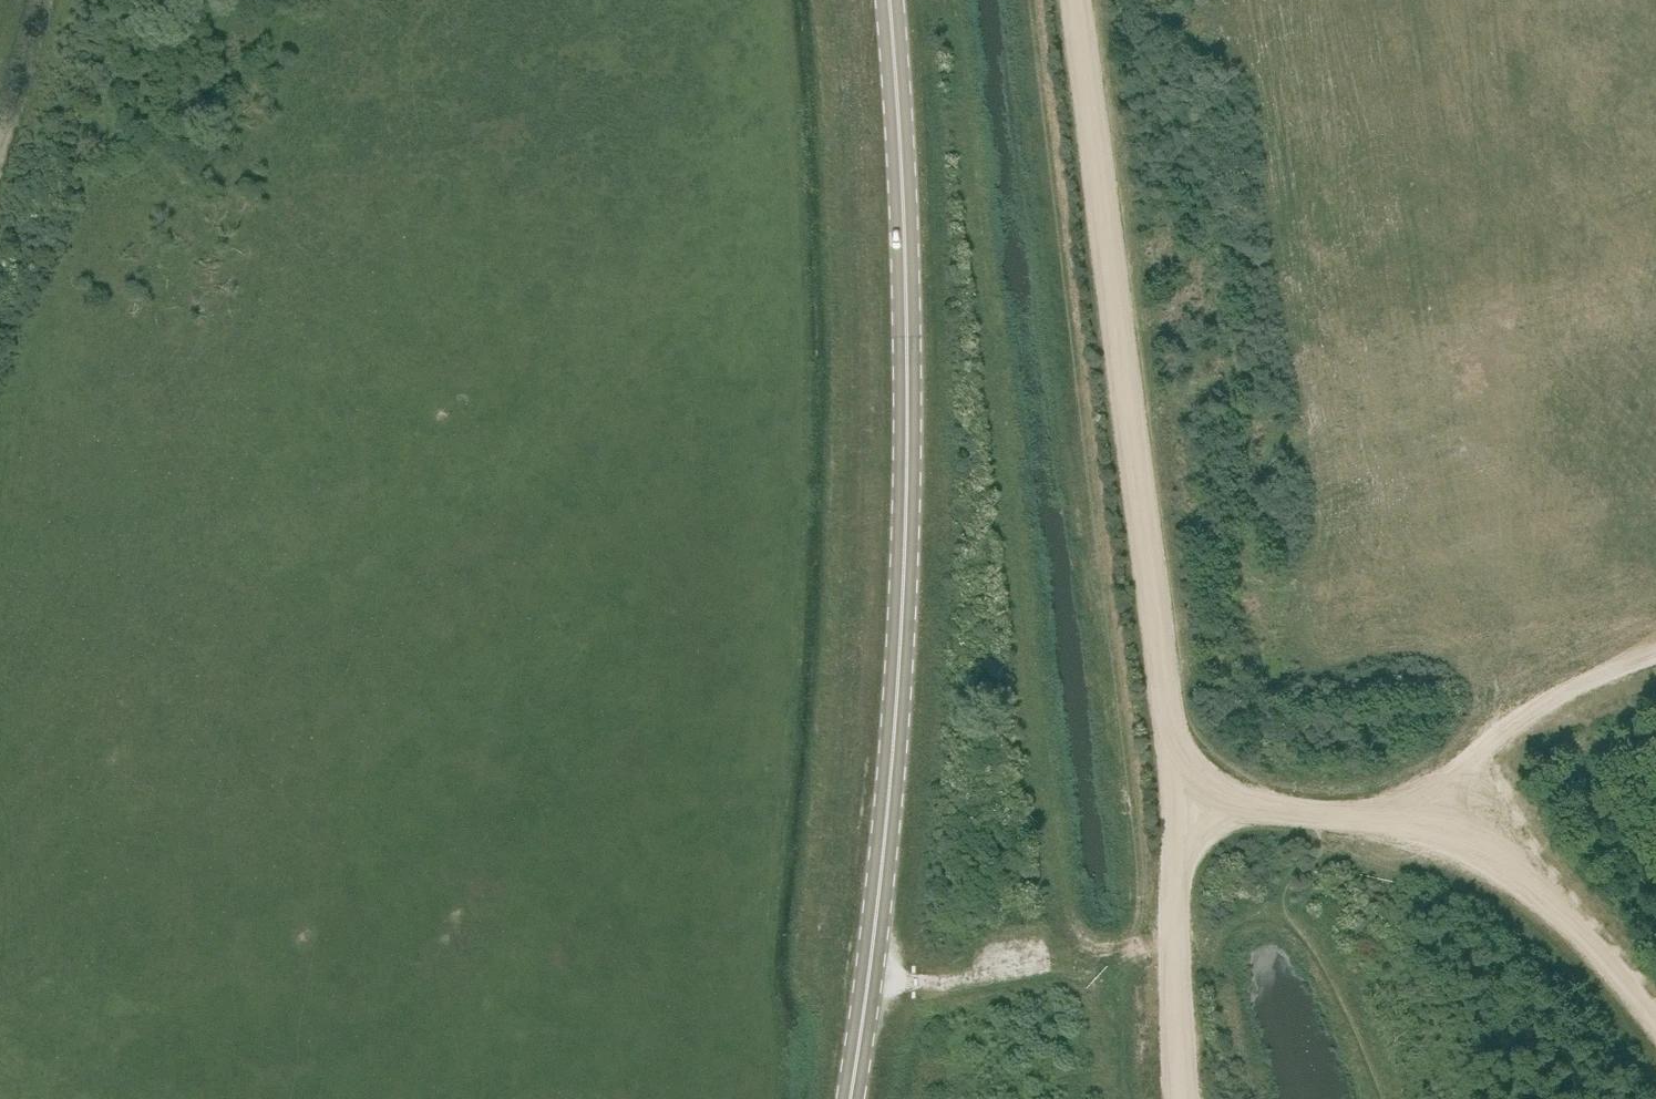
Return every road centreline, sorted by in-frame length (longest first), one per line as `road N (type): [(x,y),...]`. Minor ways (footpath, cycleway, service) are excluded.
road 1 (primary): [(850,1098),(880,890),(901,559),(904,135),(886,0)]
road 2 (track): [(1187,816),(1086,0)]
road 3 (track): [(1655,1014),(1623,965),(1445,788)]
road 4 (track): [(1180,1098),(1177,952),(1187,816)]
road 5 (track): [(1445,788),(1506,723),(1655,657)]
road 6 (track): [(1306,812),(1368,818),(1445,788)]

